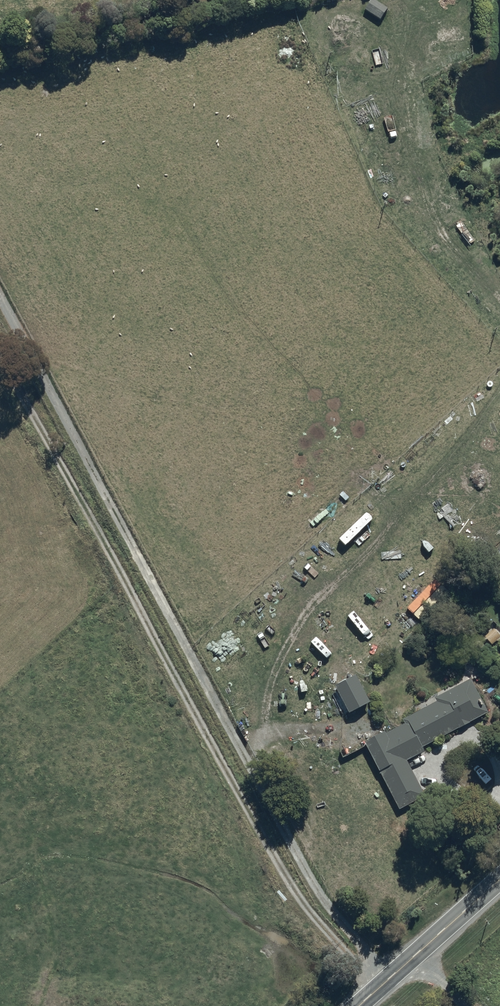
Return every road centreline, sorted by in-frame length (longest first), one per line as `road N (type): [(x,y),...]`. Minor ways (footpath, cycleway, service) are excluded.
road 1 (track): [(389,981),(312,886),(0,300)]
road 2 (track): [(378,967),(354,957),(241,853),(33,478),(0,396)]
road 3 (tertiary): [(499,879),(361,1005)]

